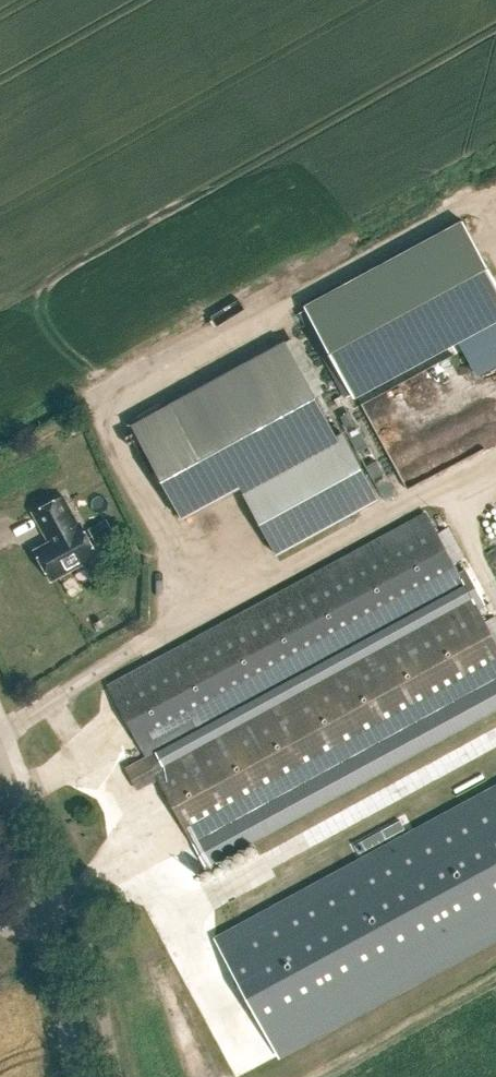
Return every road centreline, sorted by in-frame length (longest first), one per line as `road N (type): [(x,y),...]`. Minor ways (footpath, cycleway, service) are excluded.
road 1 (secondary): [(89,1076),(66,987),(0,817)]

